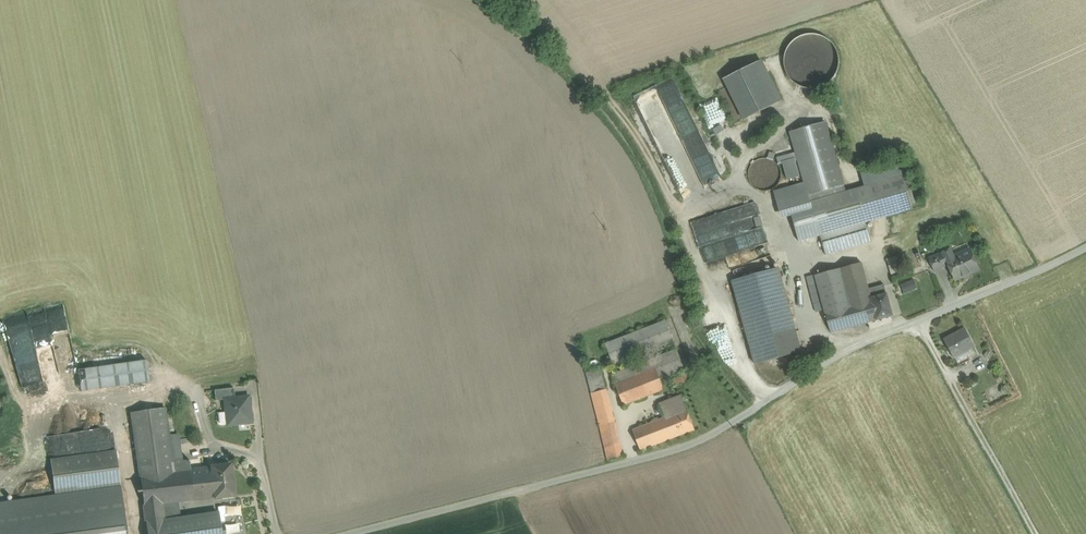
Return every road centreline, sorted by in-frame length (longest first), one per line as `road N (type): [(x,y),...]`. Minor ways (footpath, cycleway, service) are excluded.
road 1 (track): [(920,321),(1036,533)]

